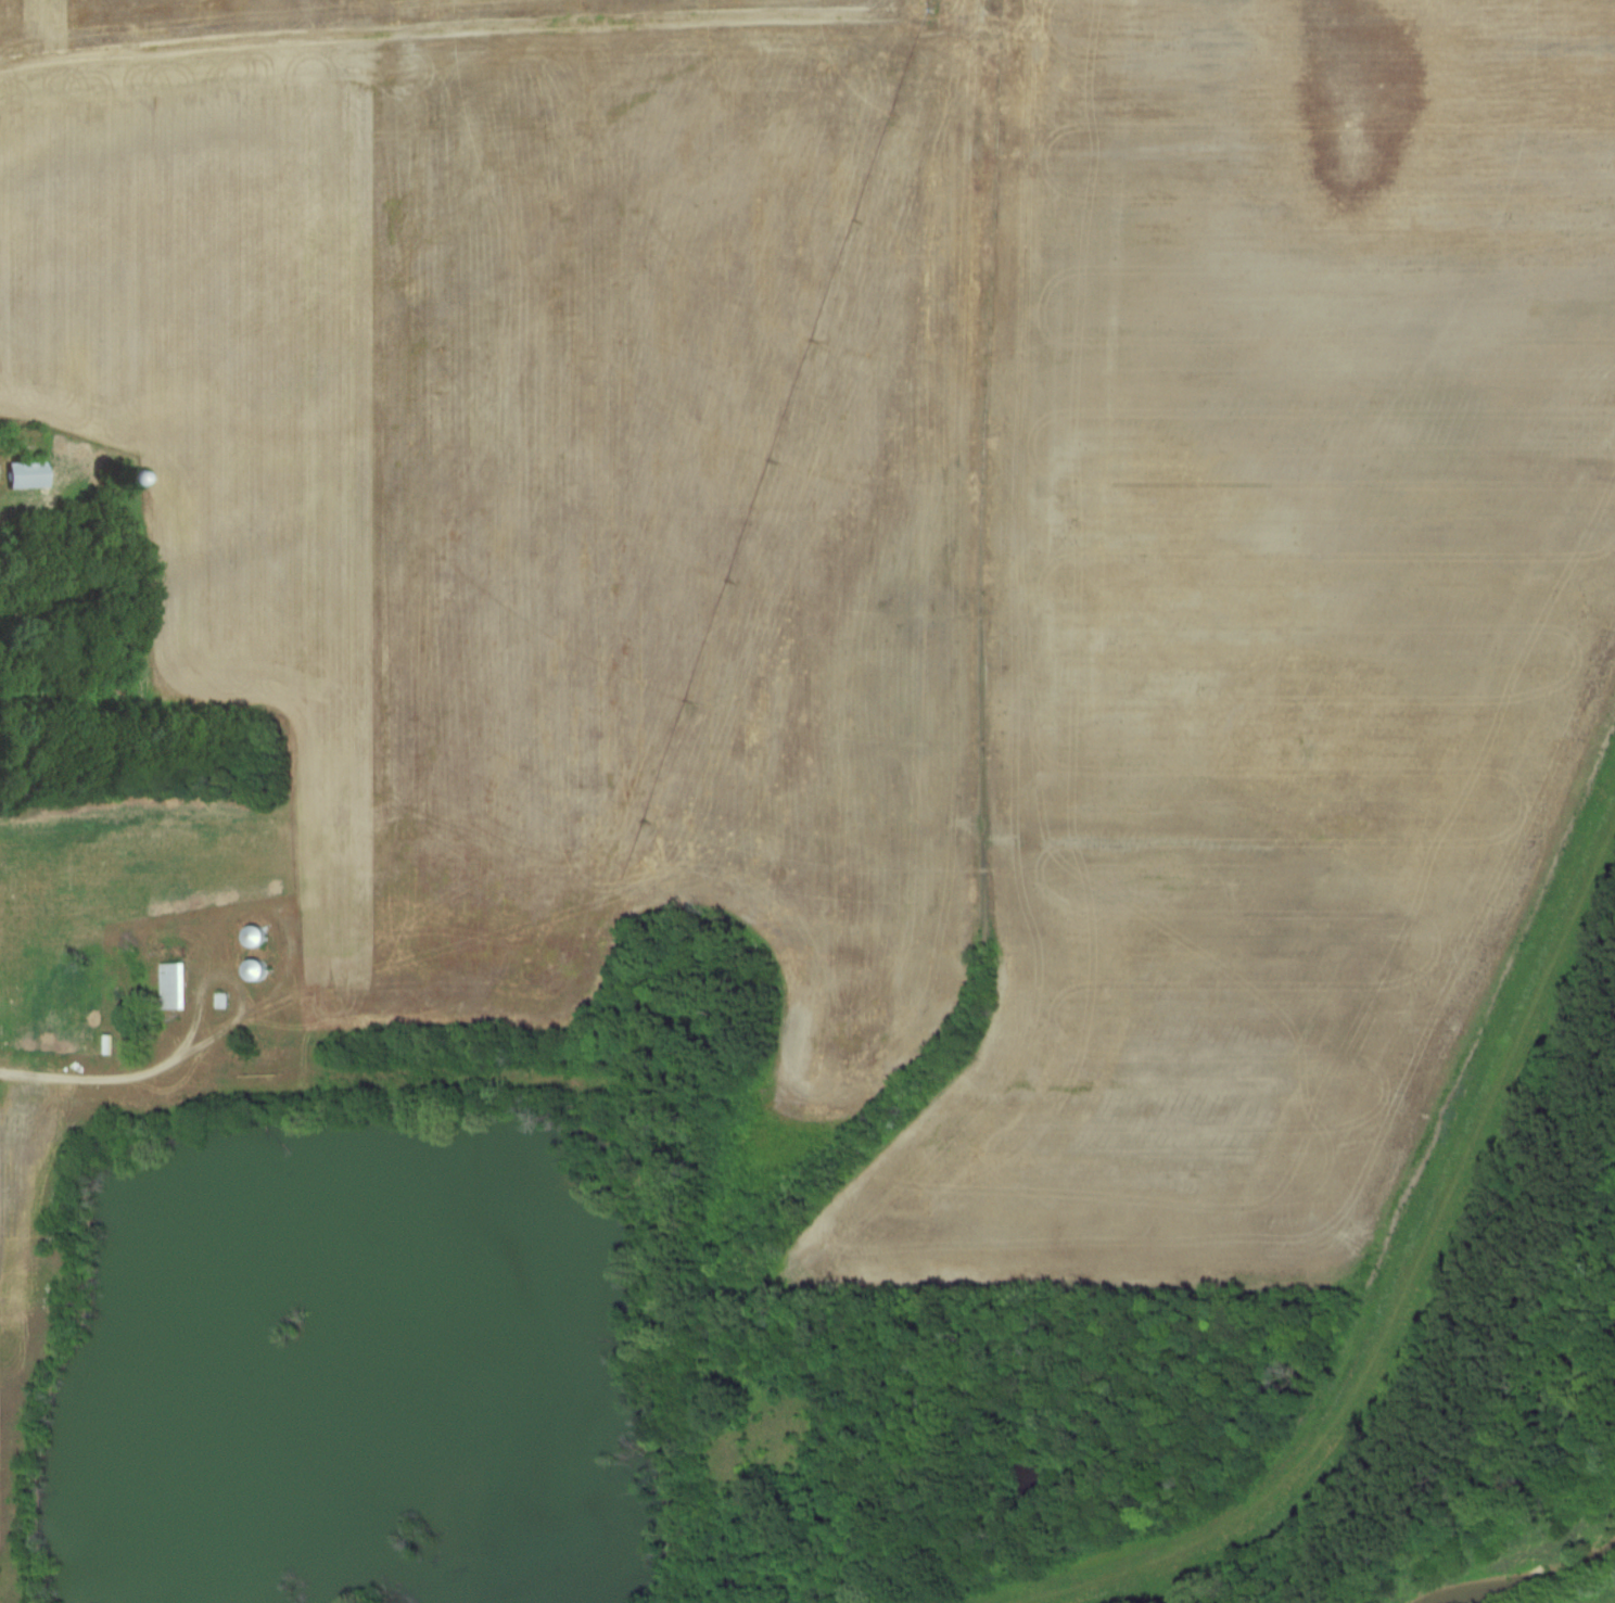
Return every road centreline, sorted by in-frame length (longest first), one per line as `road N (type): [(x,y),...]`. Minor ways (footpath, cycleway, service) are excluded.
road 1 (track): [(0,51),(928,9)]

